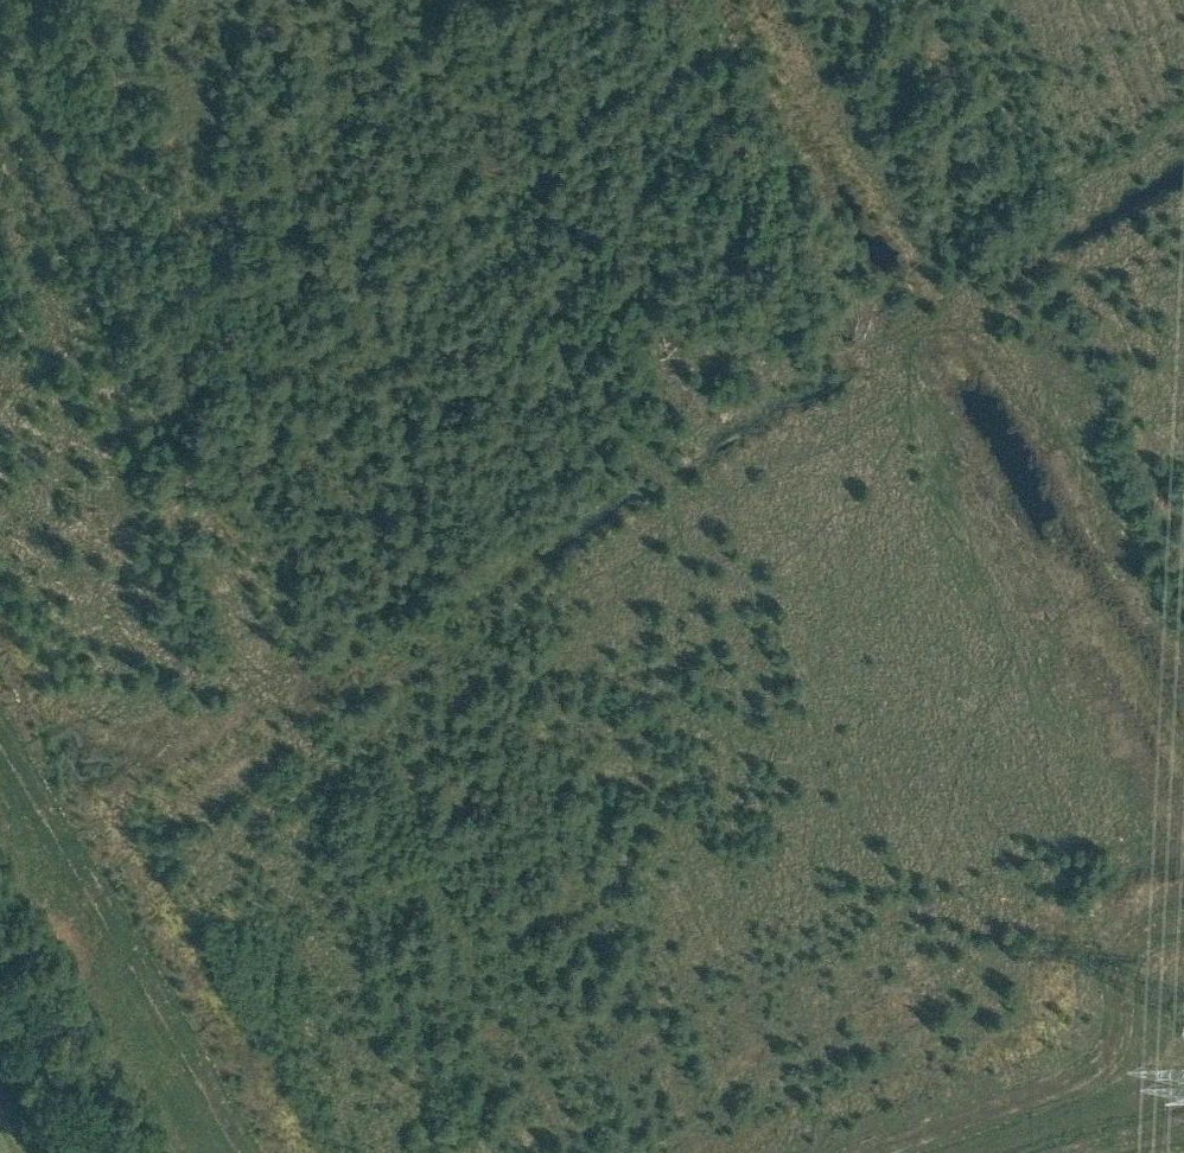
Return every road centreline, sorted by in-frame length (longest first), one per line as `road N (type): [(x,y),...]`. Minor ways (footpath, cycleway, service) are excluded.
road 1 (track): [(106,1152),(0,975)]

